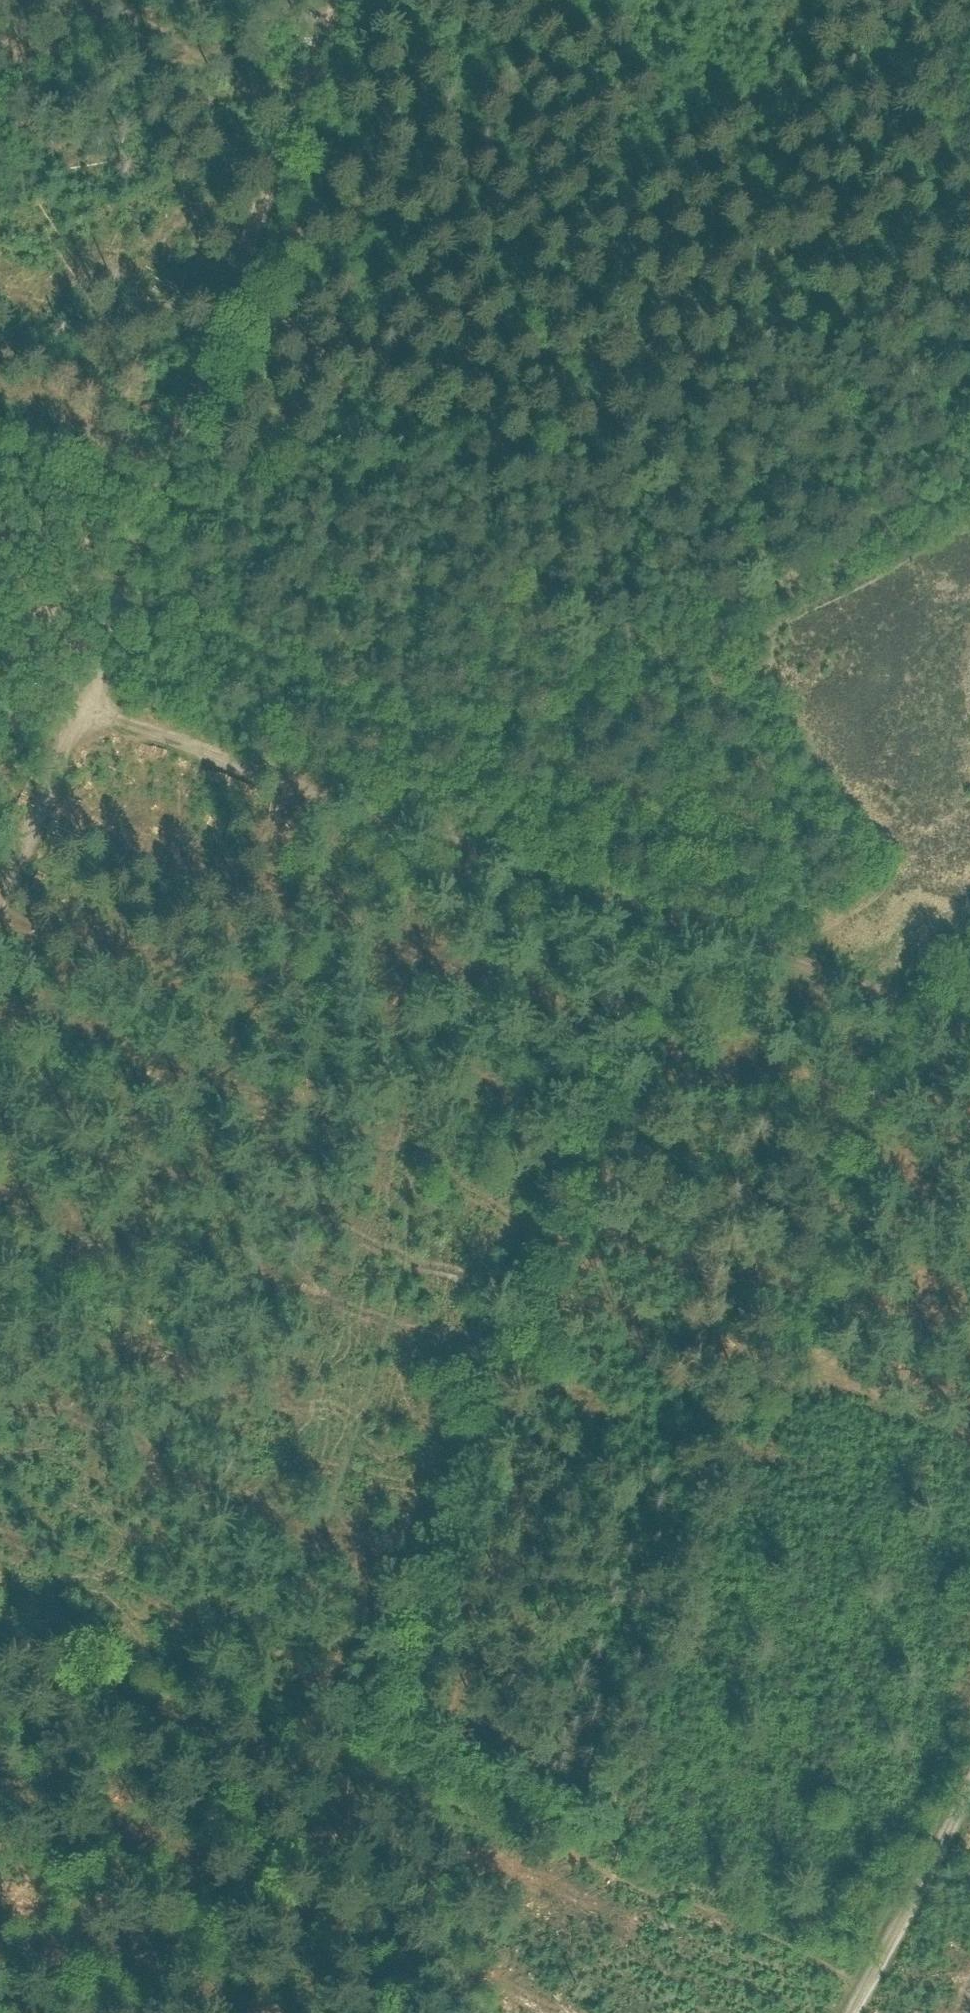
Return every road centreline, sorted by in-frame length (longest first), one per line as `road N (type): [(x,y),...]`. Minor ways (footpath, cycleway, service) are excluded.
road 1 (track): [(0,627),(90,598),(125,571),(342,0)]
road 2 (track): [(852,2012),(969,1774)]
road 3 (track): [(82,708),(311,798)]
road 4 (track): [(0,907),(82,708)]
road 5 (track): [(311,798),(508,868)]
road 6 (track): [(82,708),(125,571)]

